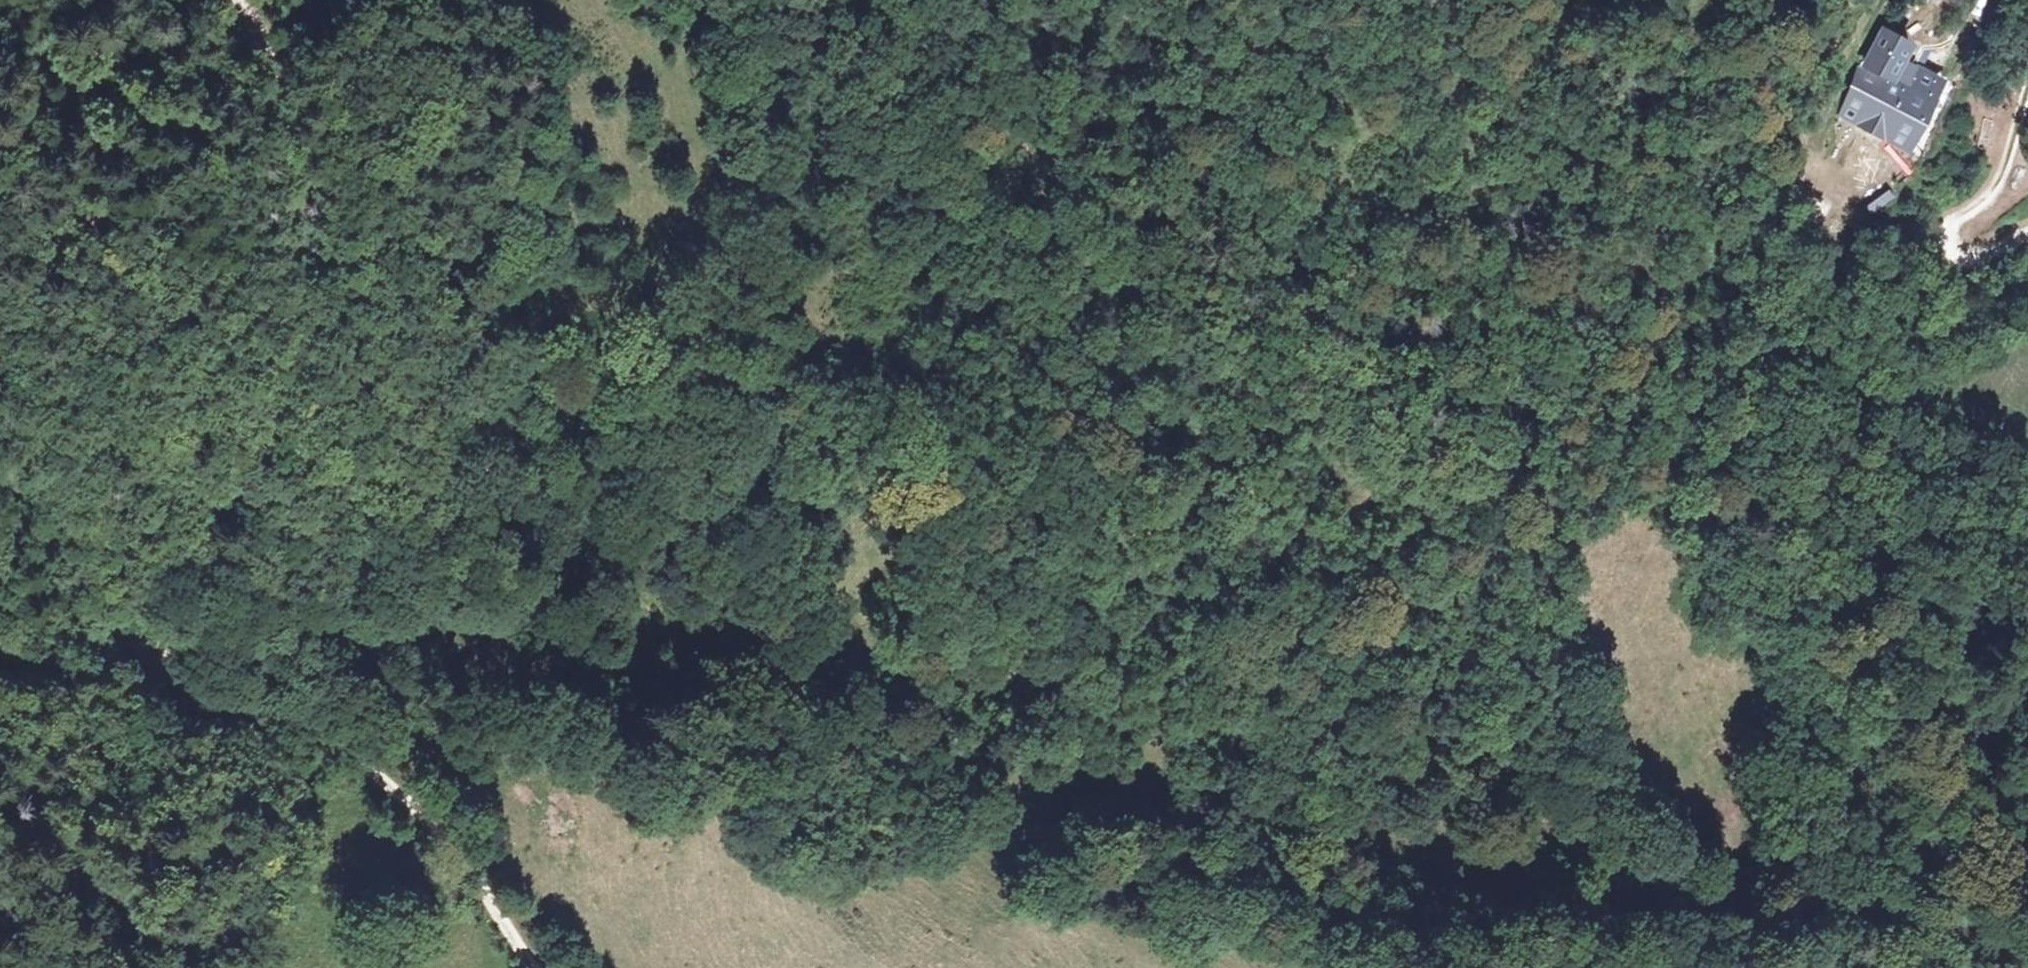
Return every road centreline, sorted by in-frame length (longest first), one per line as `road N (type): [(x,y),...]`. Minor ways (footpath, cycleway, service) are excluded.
road 1 (track): [(532,967),(451,843),(372,773),(330,743),(205,704),(167,680),(142,648),(133,610),(154,564),(232,481),(299,335),(301,203),(285,110),(239,0)]
road 2 (track): [(1956,254),(1947,226),(2003,178),(2027,83)]
road 3 (track): [(1875,0),(1814,134),(1816,169),(1828,182)]
road 4 (track): [(1969,967),(1875,893)]

